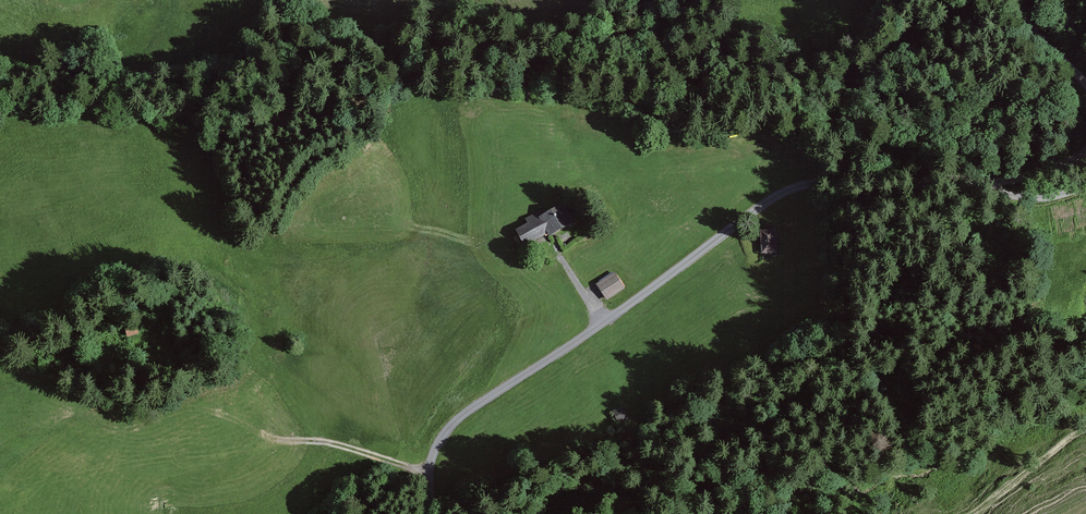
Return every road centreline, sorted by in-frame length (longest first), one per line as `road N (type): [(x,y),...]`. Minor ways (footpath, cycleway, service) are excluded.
road 1 (unclassified): [(432,513),(432,457),(453,424),(770,198),(817,182)]
road 2 (track): [(10,508),(84,453),(202,427),(347,447),(429,471)]
road 3 (track): [(987,185),(817,182)]

